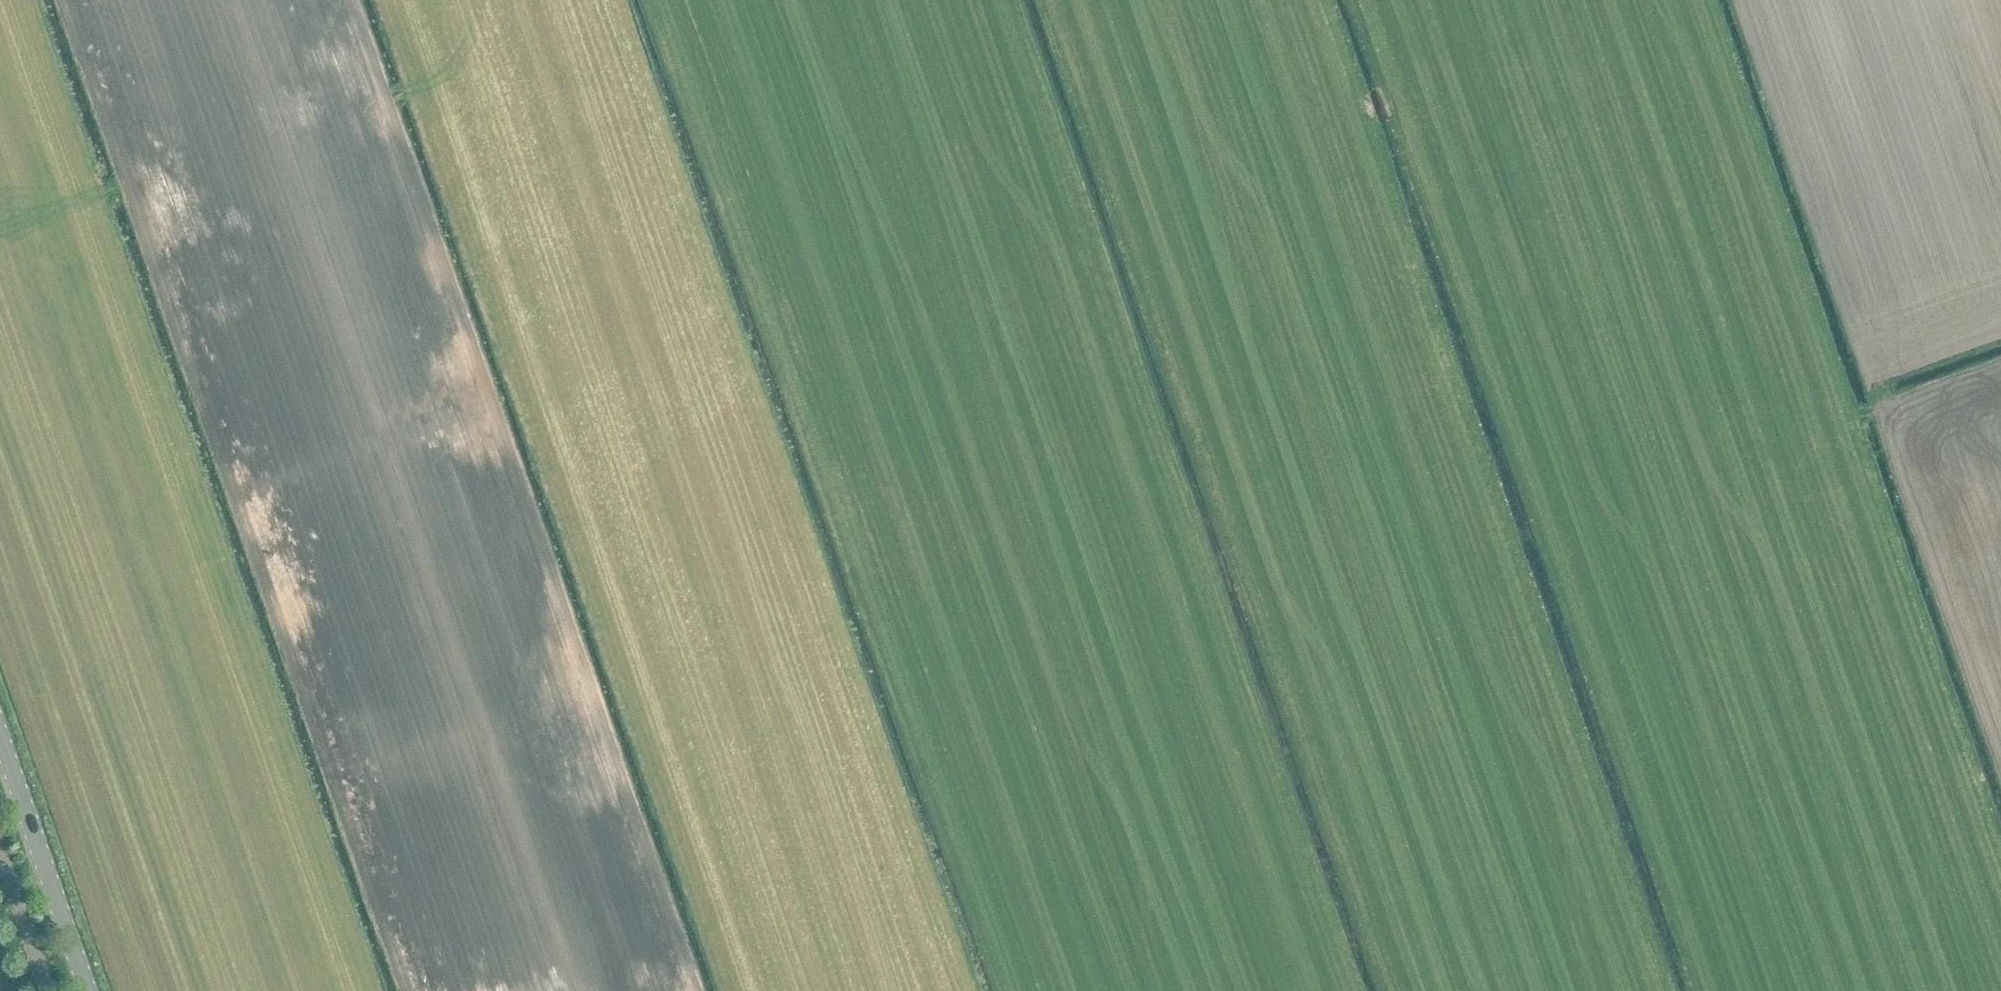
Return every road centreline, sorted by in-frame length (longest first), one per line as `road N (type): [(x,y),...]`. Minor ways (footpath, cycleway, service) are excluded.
road 1 (tertiary): [(89,990),(0,733)]

